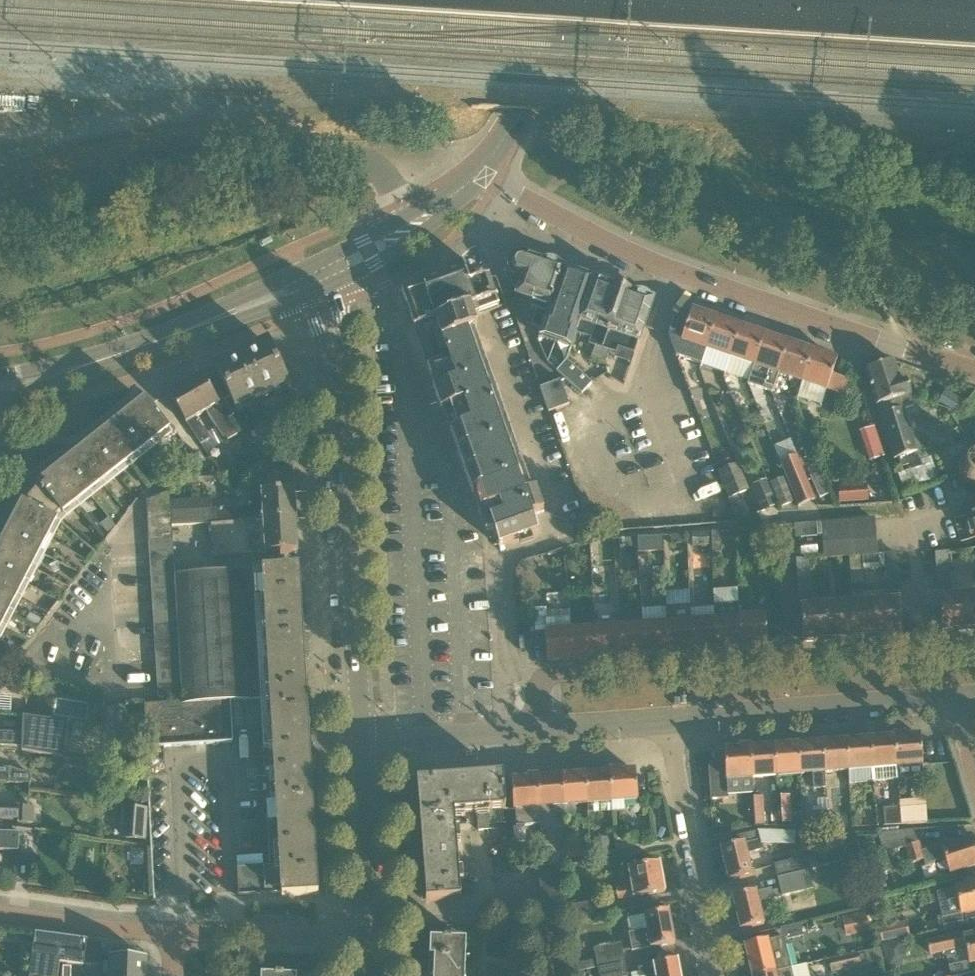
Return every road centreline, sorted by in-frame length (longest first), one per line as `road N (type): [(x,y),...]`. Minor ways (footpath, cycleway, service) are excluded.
road 1 (residential): [(974,374),(742,296),(481,178)]
road 2 (residential): [(519,734),(513,678),(952,636)]
road 3 (residential): [(419,221),(368,163),(339,152),(271,149),(0,214)]
road 4 (tertiary): [(360,746),(340,370)]
road 5 (residential): [(668,719),(956,700)]
road 6 (residential): [(717,975),(668,719)]
road 7 (tertiary): [(481,178),(596,0)]
road 8 (tertiary): [(362,934),(360,746)]
road 9 (residential): [(177,935),(362,934)]
road 10 (residential): [(177,935),(0,914)]
road 11 (residential): [(360,746),(519,734)]
road 12 (residential): [(519,734),(668,719)]
road 13 (tertiary): [(419,221),(308,270)]

